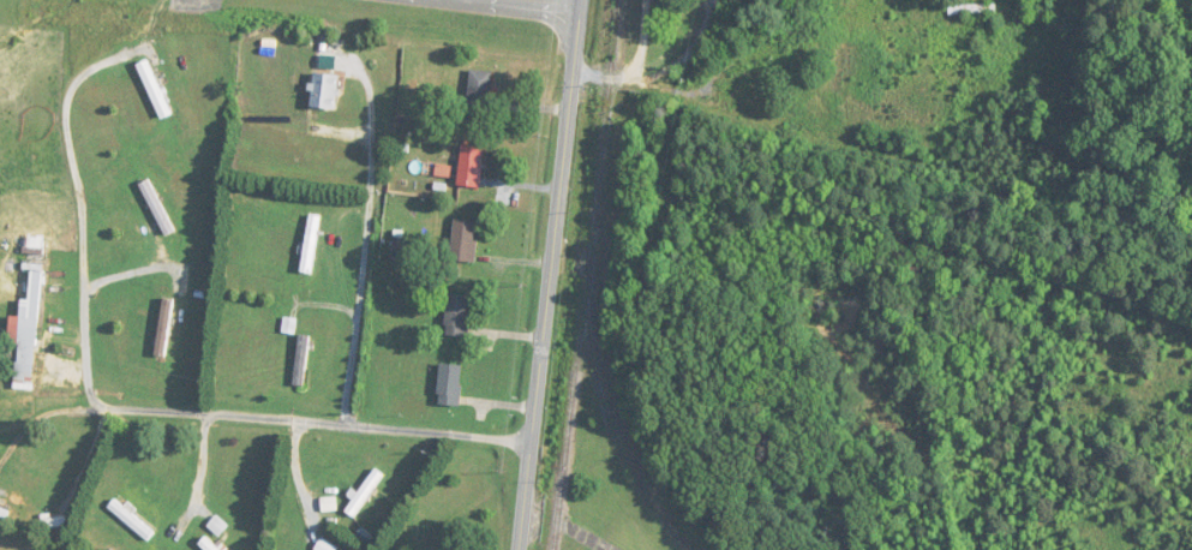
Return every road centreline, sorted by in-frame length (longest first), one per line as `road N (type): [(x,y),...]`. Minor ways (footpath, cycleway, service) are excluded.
road 1 (secondary): [(525,549),(586,0)]
road 2 (residential): [(535,458),(134,412)]
road 3 (residential): [(576,78),(647,74),(656,0)]

